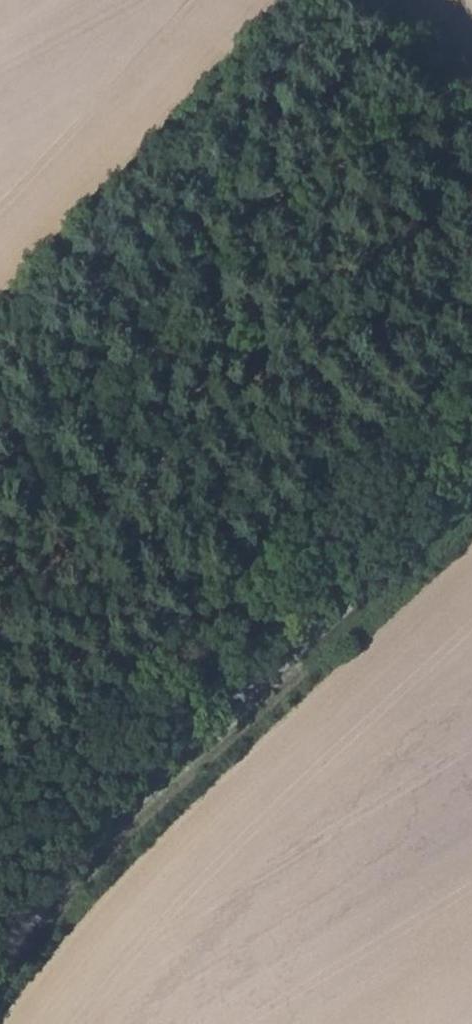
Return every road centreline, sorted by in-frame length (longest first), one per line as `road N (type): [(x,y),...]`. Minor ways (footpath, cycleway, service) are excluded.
road 1 (unclassified): [(0,982),(151,783),(471,490)]

